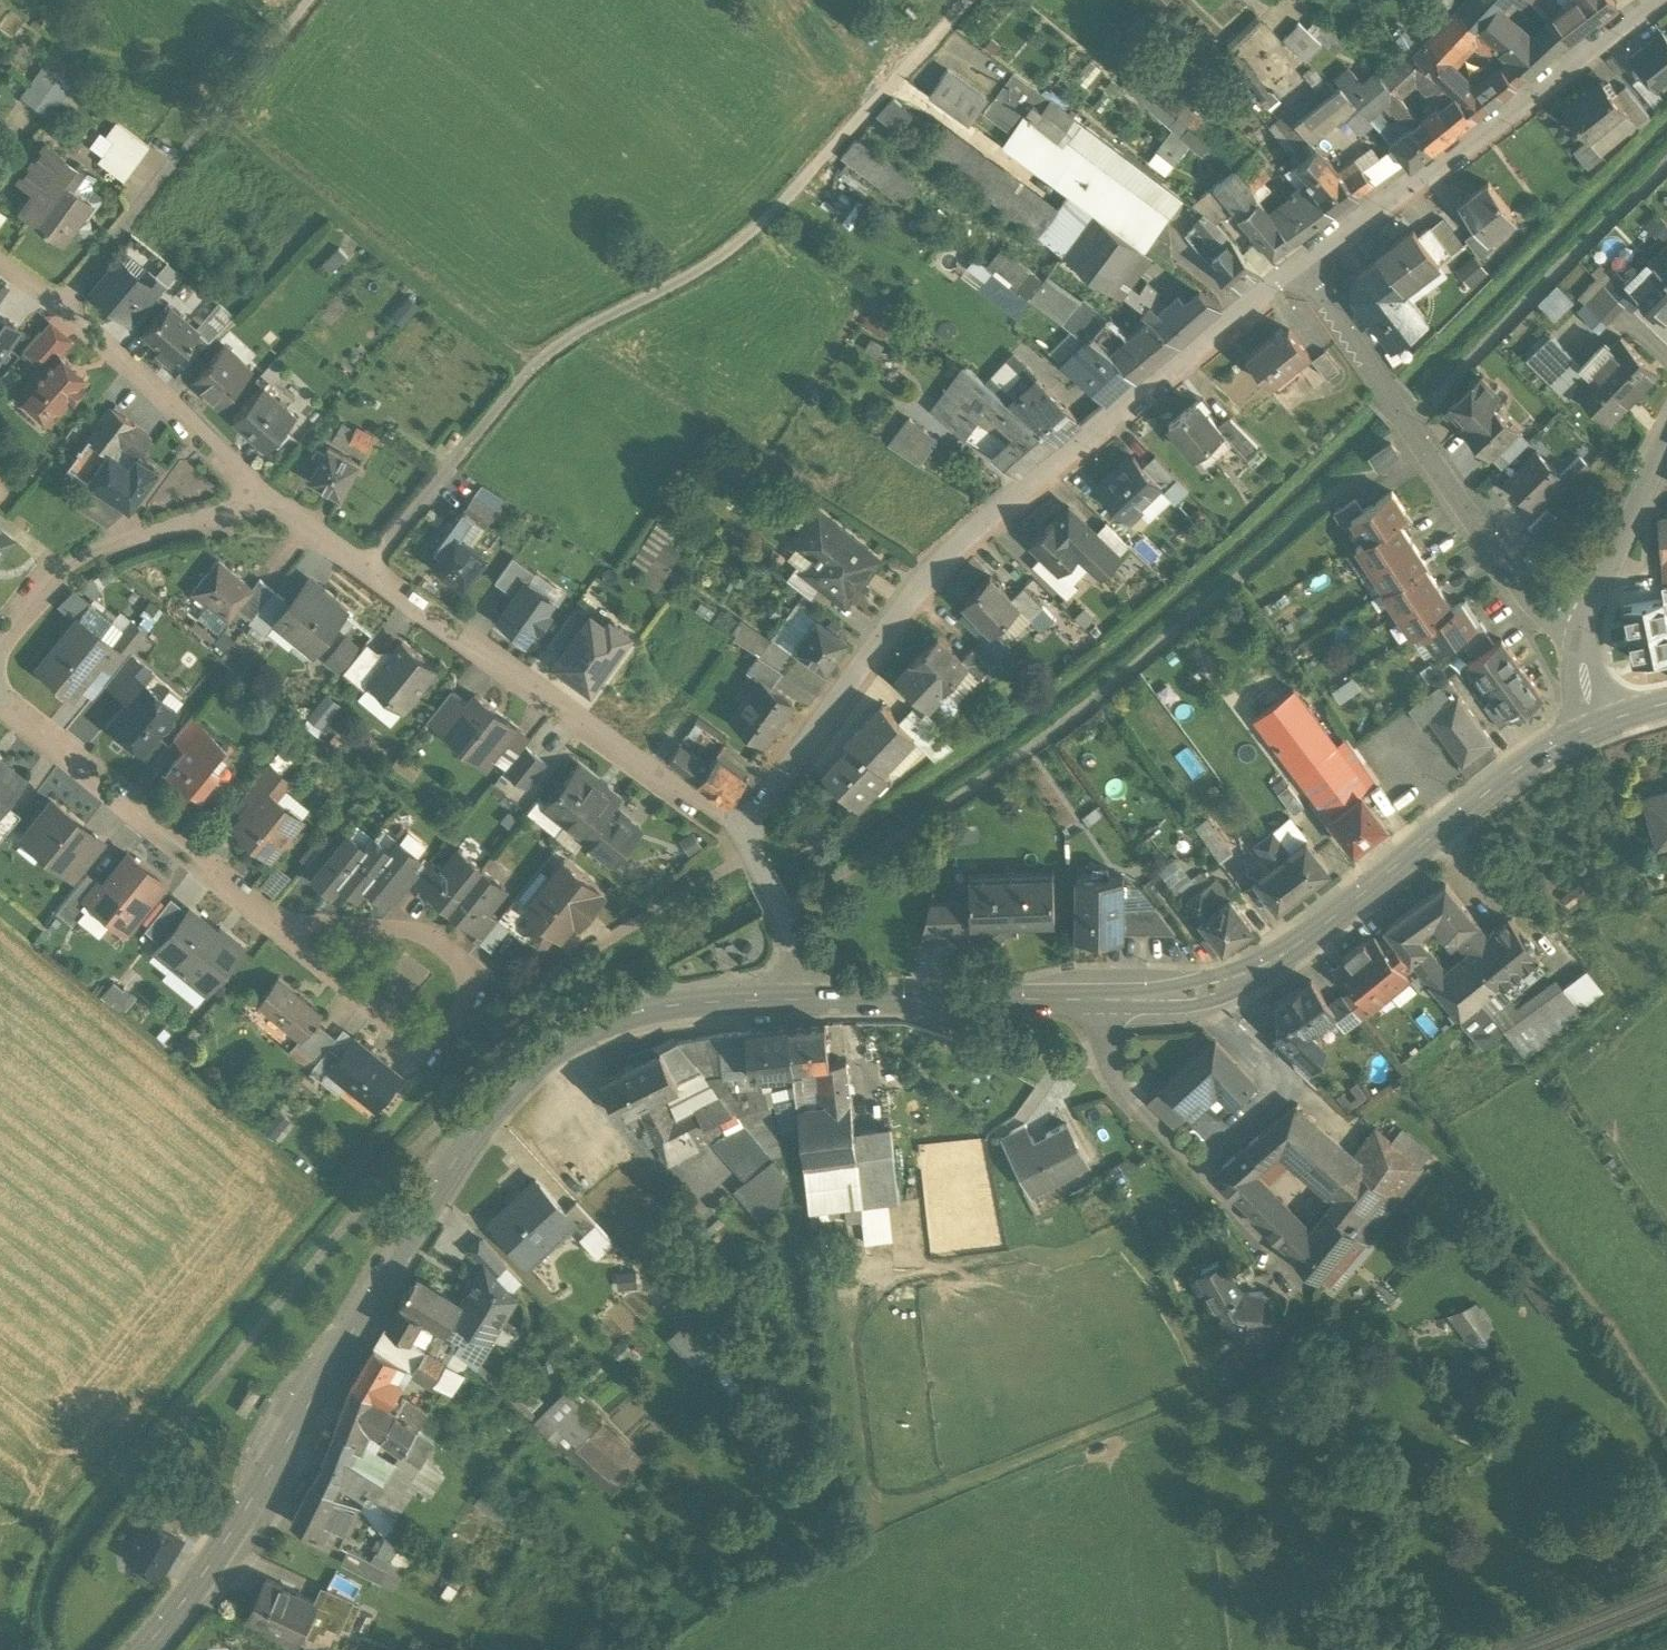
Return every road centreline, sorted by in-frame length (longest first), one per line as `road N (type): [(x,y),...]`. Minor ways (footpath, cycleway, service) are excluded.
road 1 (secondary): [(144,1649),(237,1538),(506,1090),(557,1052),(618,1026),(693,1009),(804,1005)]
road 2 (track): [(1429,454),(1401,472),(1355,483),(1065,726),(784,914)]
road 3 (residential): [(751,830),(934,569),(1296,265)]
road 4 (track): [(451,465),(535,370),(750,242),(978,0)]
road 5 (track): [(677,1649),(784,1583),(1238,1397)]
road 6 (secondary): [(1087,1002),(1206,993),(1263,972),(1532,758),(1598,727)]
road 7 (residential): [(1087,1002),(1112,1076),(1135,1111),(1215,1185),(1304,1306),(1304,1333),(1294,1348),(1238,1397)]
road 8 (unclassified): [(1296,265),(1410,423),(1518,597),(1556,628),(1586,633)]
road 9 (residential): [(751,830),(682,796),(368,565)]
road 10 (residential): [(1296,265),(1656,0)]
road 11 (track): [(214,117),(535,370)]
road 12 (residential): [(281,939),(0,709)]
road 13 (residential): [(281,939),(290,922),(417,928),(468,967),(475,992),(441,1043),(425,1048)]
road 14 (residential): [(241,479),(215,507),(52,588),(0,652)]
road 15 (secondary): [(804,1005),(1087,1002)]
road 16 (residential): [(241,479),(62,308)]
road 17 (residential): [(1586,633),(1666,444)]
road 18 (residential): [(62,308),(181,162)]
road 19 (residential): [(804,1005),(804,958),(750,852),(751,830)]
road 20 (residential): [(425,1048),(281,939)]
road 21 (residential): [(368,565),(241,479)]
road 22 (track): [(214,117),(309,0)]
road 23 (residential): [(368,565),(451,465)]

